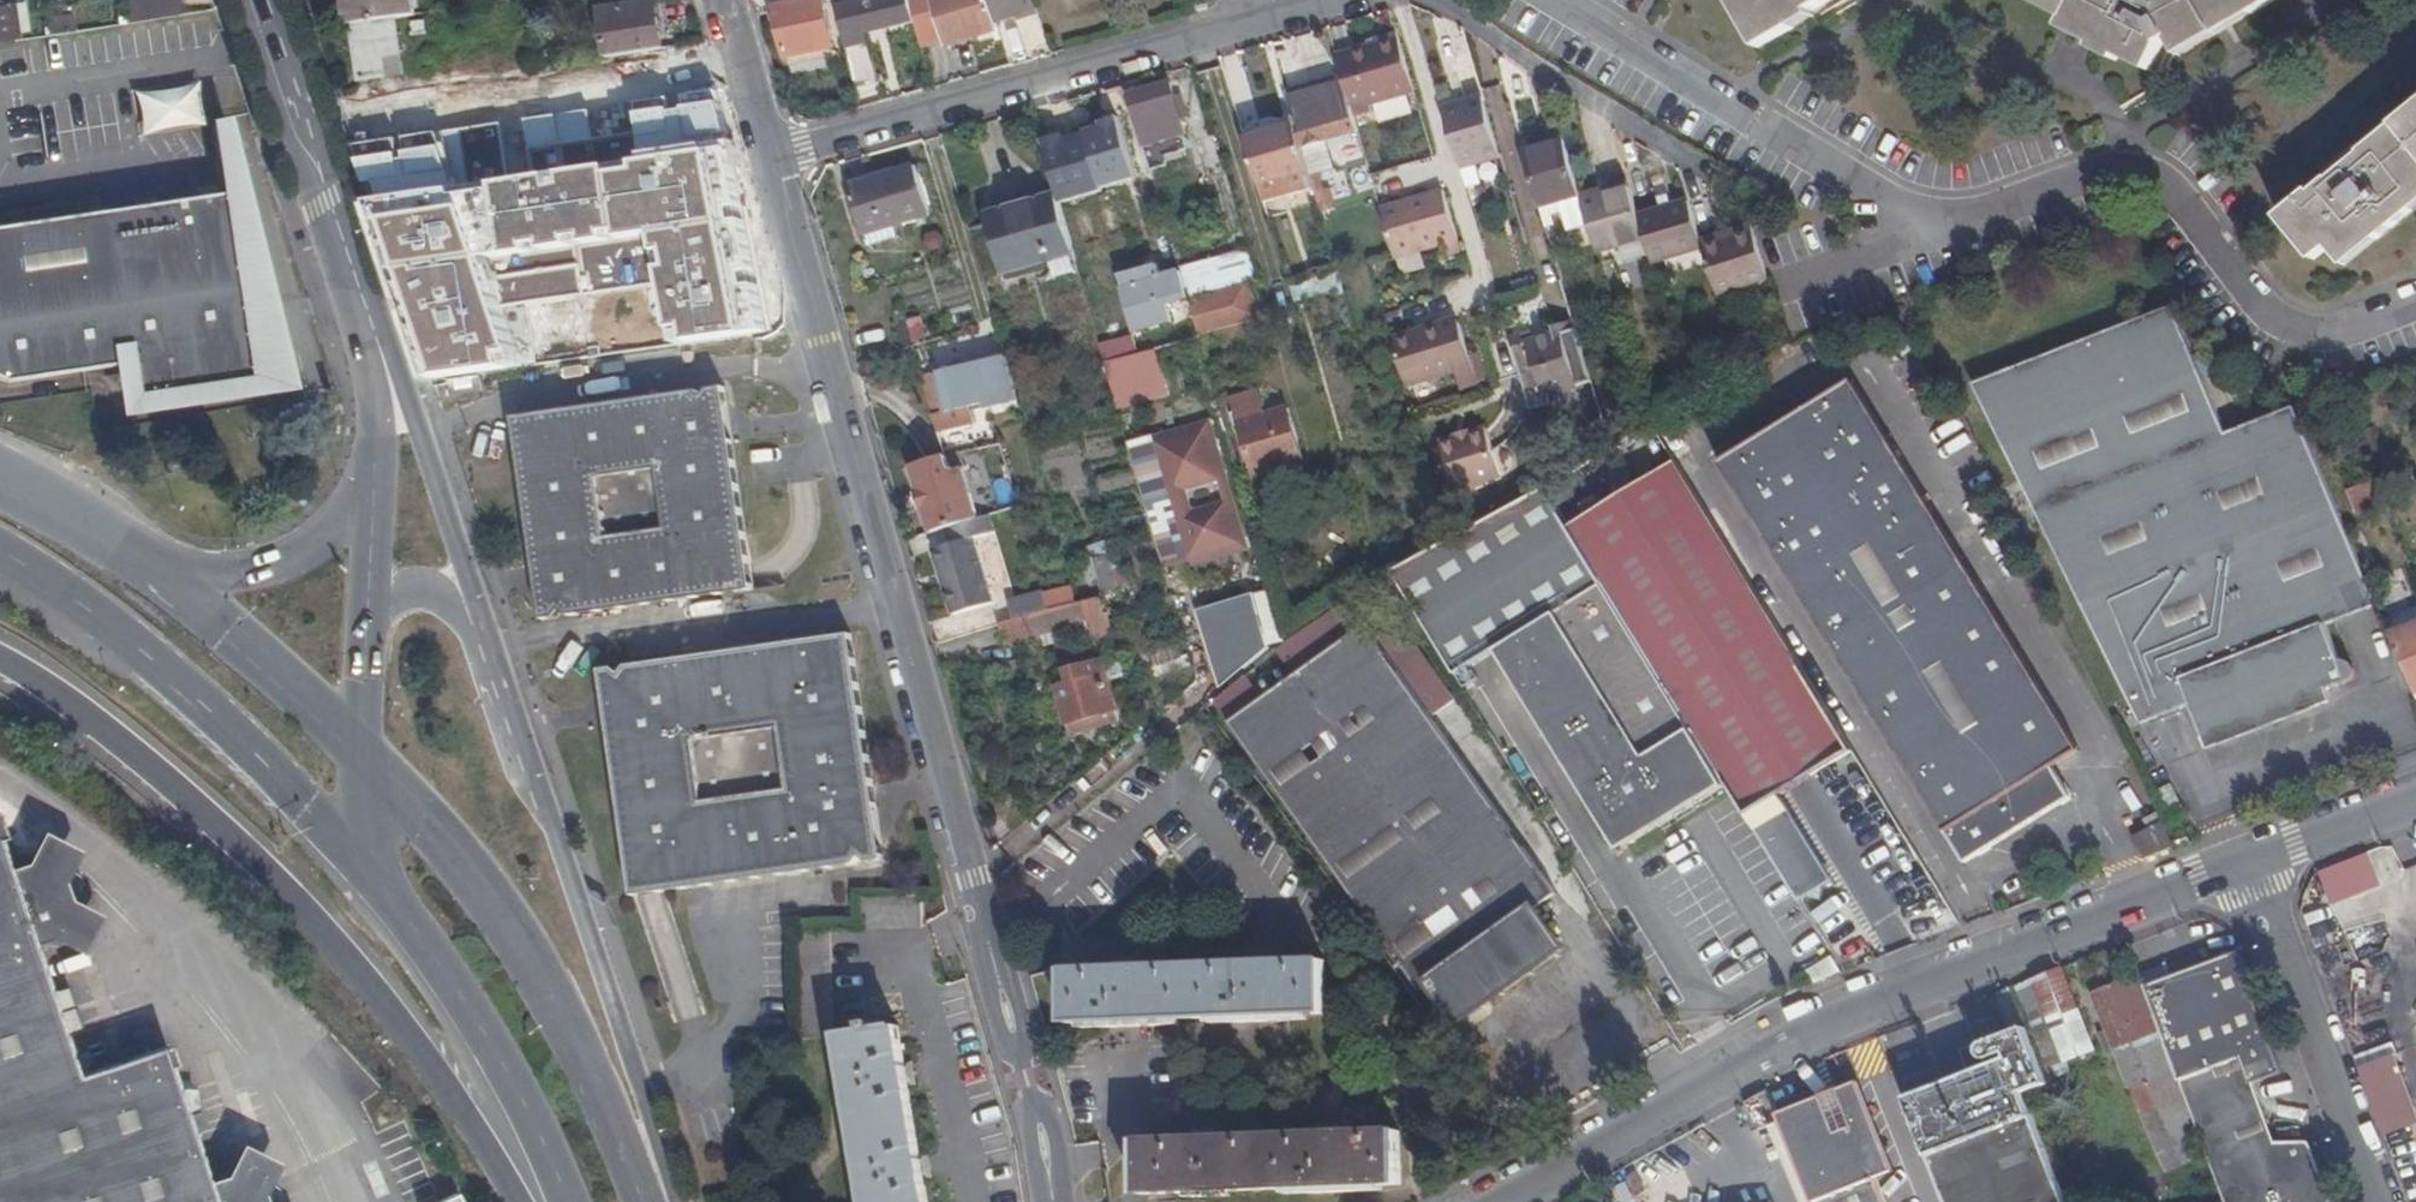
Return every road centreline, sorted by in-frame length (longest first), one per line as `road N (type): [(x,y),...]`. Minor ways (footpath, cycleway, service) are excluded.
road 1 (residential): [(2415,306),(2324,338),(2268,327),(2233,293),(2166,191),(2127,169),(2073,180),(1969,220),(1910,219),(1745,128),(1544,0)]
road 2 (residential): [(2234,860),(1973,947),(1765,1044),(1498,1201)]
road 3 (residential): [(773,159),(974,891)]
road 4 (motorway): [(0,659),(116,738),(329,938),(443,1082),(519,1201)]
road 5 (primary): [(533,786),(424,437),(355,271)]
road 6 (primary): [(646,1201),(550,983),(357,750)]
road 7 (motorway): [(0,551),(152,653),(386,893)]
road 8 (residential): [(1239,29),(773,159)]
road 9 (primary): [(652,1201),(647,1115),(533,786)]
road 10 (residential): [(2371,1201),(2234,860)]
road 11 (primary): [(386,893),(511,1078),(569,1201)]
road 12 (residential): [(1053,1201),(974,891)]
road 13 (primary): [(533,786),(496,729),(445,596),(396,589),(363,626)]
road 14 (primary): [(355,271),(257,0)]
road 15 (motorway): [(357,750),(154,578)]
road 16 (primary): [(374,475),(333,529),(271,572),(154,578)]
road 17 (primary): [(355,271),(374,475)]
road 18 (residential): [(2415,790),(2234,860)]
road 19 (motorway): [(154,578),(0,485)]
road 20 (primary): [(374,475),(363,626)]
road 21 (primary): [(357,750),(386,893)]
road 22 (residential): [(739,38),(773,159)]
road 23 (primary): [(363,626),(357,750)]

